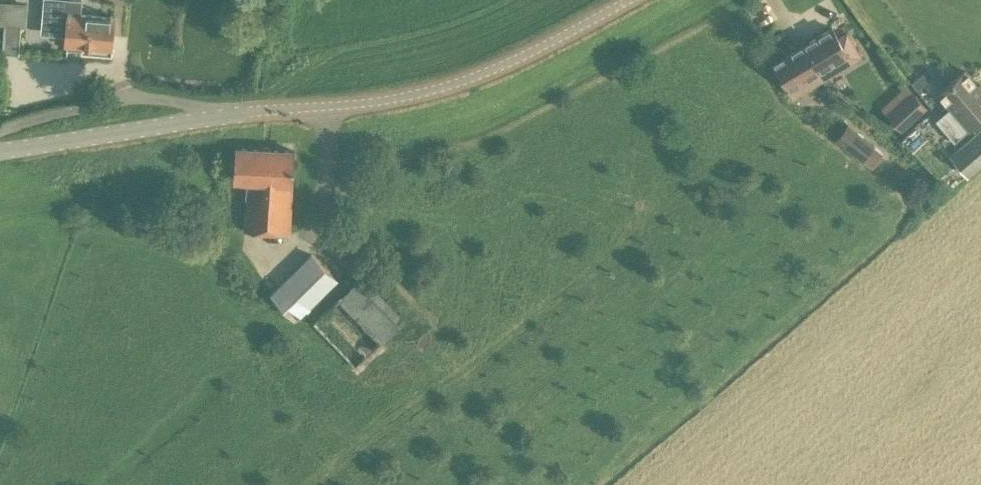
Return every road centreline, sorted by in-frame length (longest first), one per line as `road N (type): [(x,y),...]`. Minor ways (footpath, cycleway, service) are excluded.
road 1 (unclassified): [(255,122),(413,104),(523,69),(669,0)]
road 2 (unclassified): [(255,122),(0,151)]

